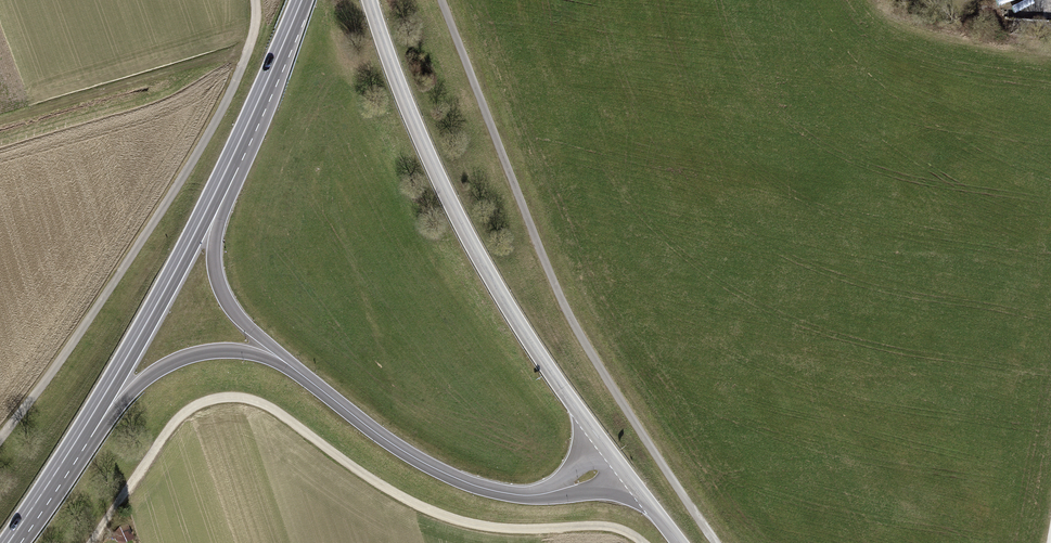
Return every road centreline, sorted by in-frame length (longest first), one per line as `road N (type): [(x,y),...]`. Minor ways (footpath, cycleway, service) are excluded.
road 1 (track): [(92,542),(174,421),(198,403),(233,398),(272,409),(408,505),(470,528),(610,527),(643,542)]
road 2 (track): [(254,0),(251,47),(180,190),(0,450)]
road 3 (primary): [(13,534),(106,393),(271,84)]
road 4 (tertiary): [(602,443),(477,251),(407,106),(370,0)]
road 5 (primary): [(13,534),(50,501),(123,402),(166,366),(238,347),(296,371)]
road 6 (primary): [(296,371),(229,305),(215,256),(219,224),(271,84)]
road 7 (primary): [(531,495),(488,490),(427,465),(296,371)]

